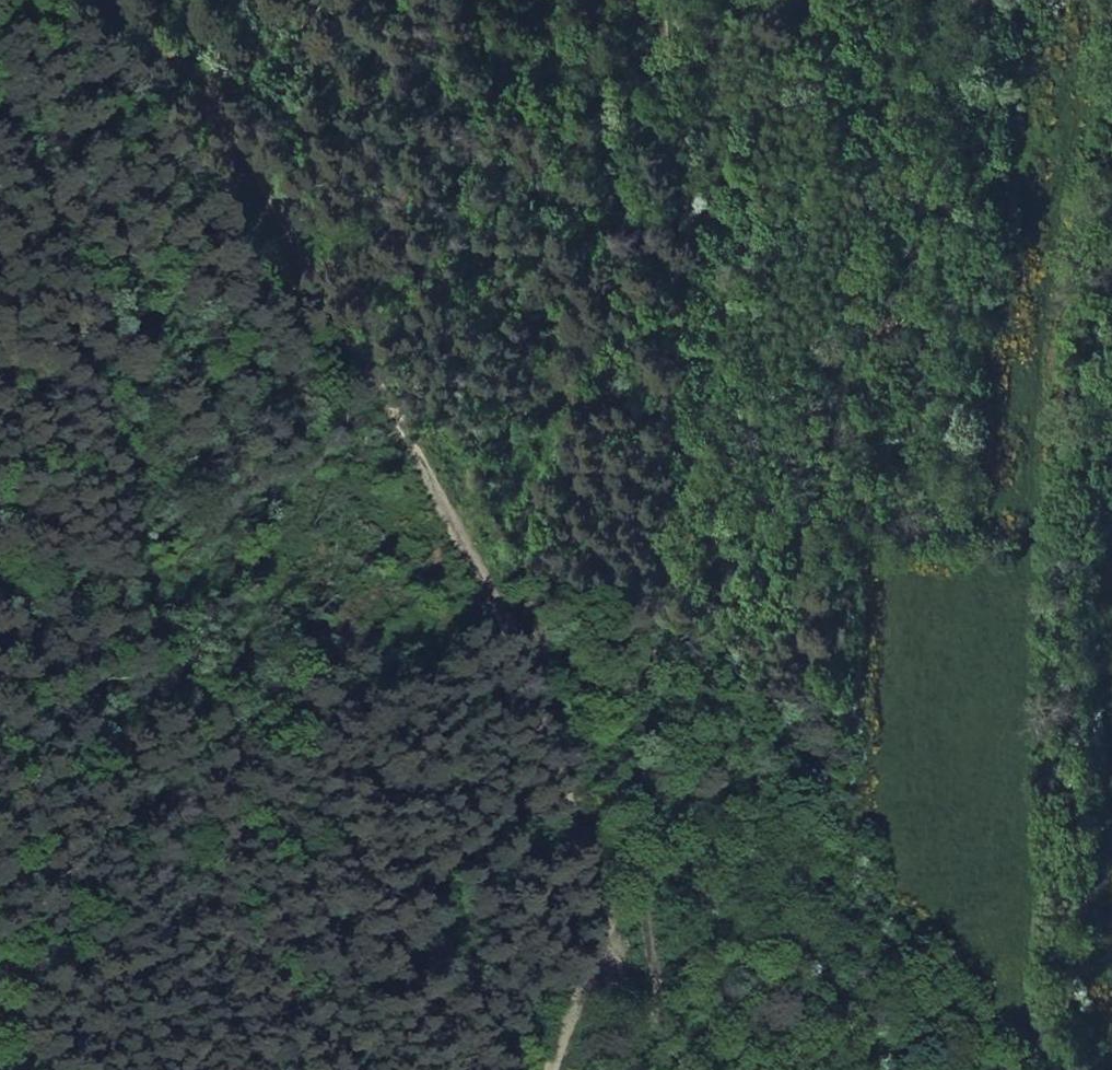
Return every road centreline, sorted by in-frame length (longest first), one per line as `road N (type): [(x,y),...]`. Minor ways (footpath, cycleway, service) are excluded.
road 1 (track): [(133,0),(147,28),(222,86),(281,221),(511,620),(606,923),(607,951),(560,1069)]
road 2 (track): [(675,1069),(645,920),(642,818),(685,210),(666,0)]

